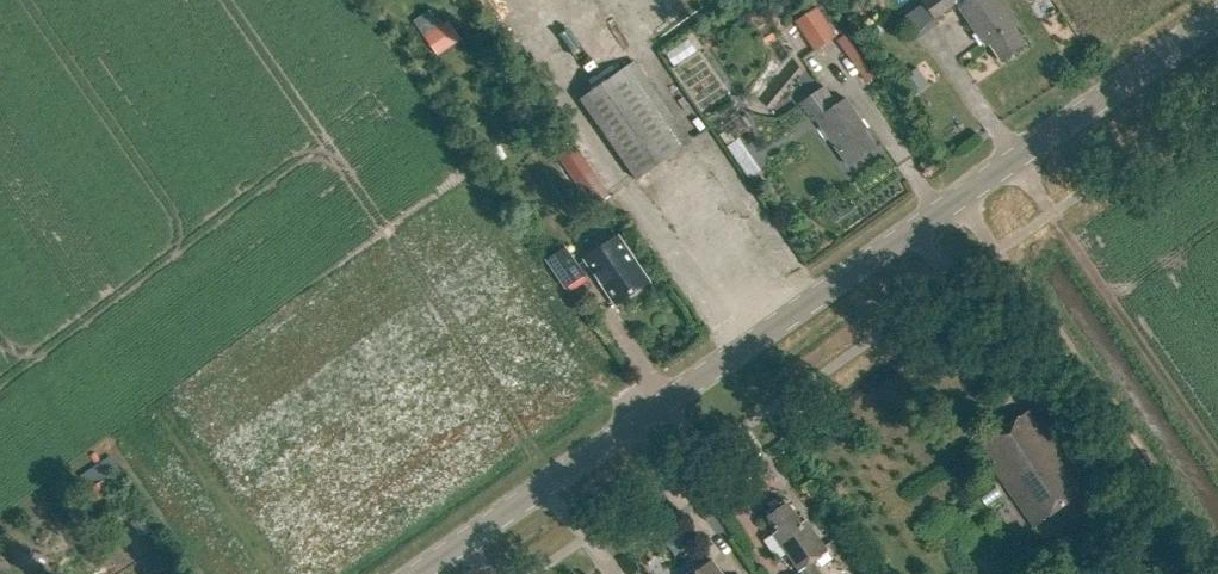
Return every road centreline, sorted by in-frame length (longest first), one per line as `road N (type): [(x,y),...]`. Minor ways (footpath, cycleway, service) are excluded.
road 1 (tertiary): [(416,573),(1217,16)]

